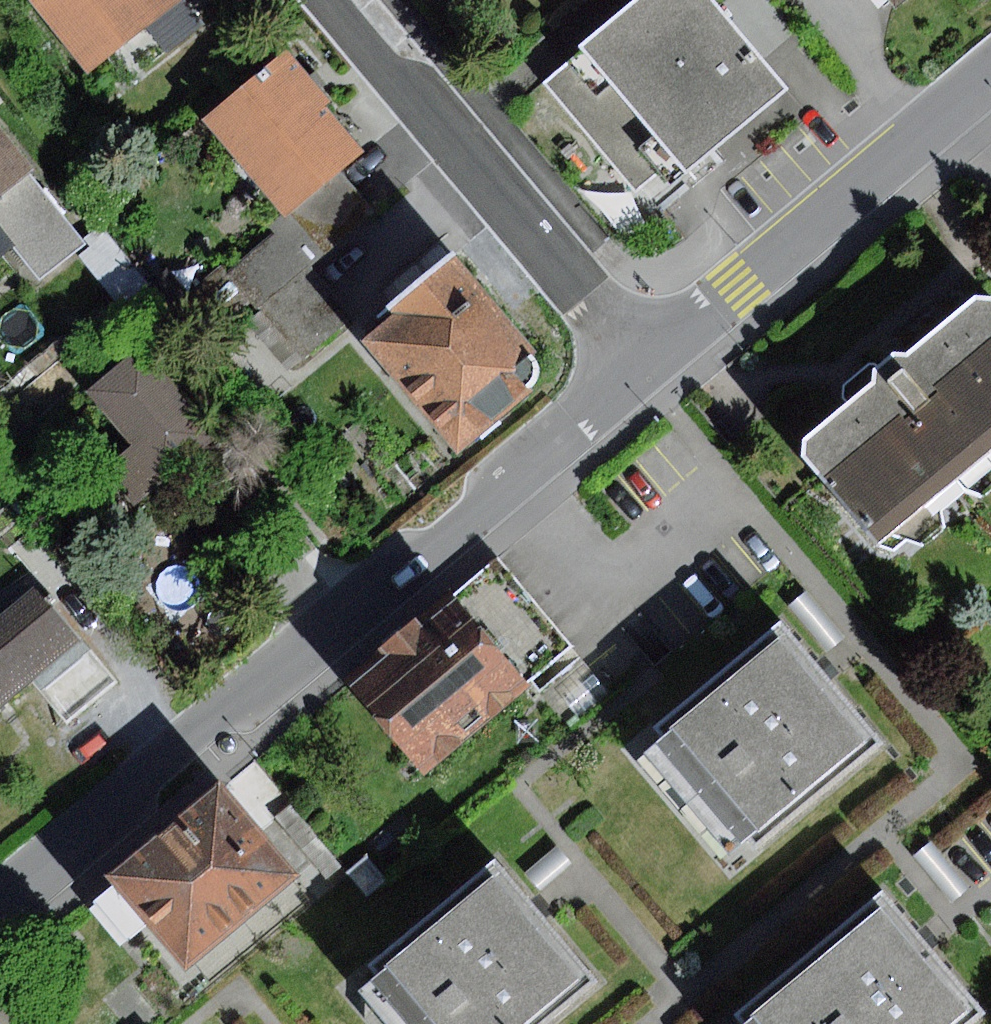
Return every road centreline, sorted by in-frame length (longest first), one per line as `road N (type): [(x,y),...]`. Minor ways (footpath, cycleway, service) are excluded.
road 1 (residential): [(0,904),(643,366)]
road 2 (residential): [(337,0),(643,366)]
road 3 (residential): [(643,366),(990,78)]

